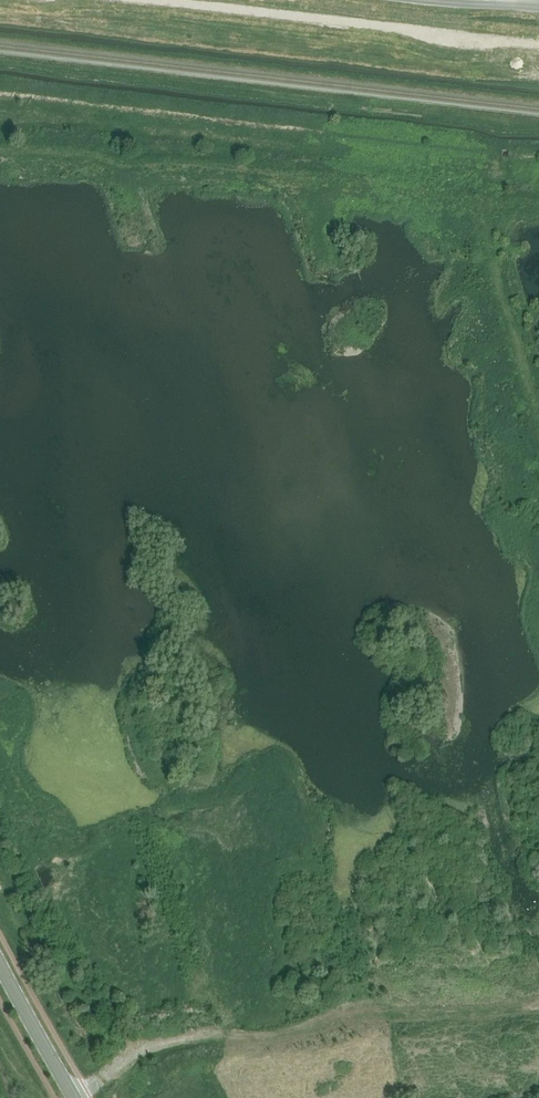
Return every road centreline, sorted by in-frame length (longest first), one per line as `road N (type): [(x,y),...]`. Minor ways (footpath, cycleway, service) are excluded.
road 1 (track): [(0,149),(538,203)]
road 2 (track): [(73,1097),(126,1056),(156,1047),(538,1012)]
road 3 (secondary): [(74,1097),(0,961)]

